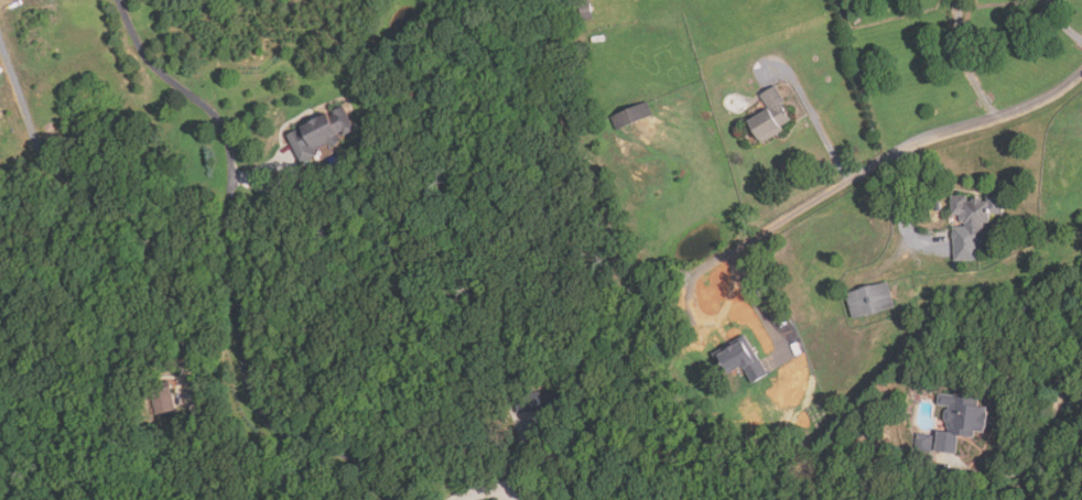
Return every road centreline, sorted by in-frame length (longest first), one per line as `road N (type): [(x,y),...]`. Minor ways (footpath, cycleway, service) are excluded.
road 1 (residential): [(1081,73),(989,123),(932,134),(732,250)]
road 2 (residential): [(732,250),(689,281),(692,319),(714,319),(721,308),(732,250)]

